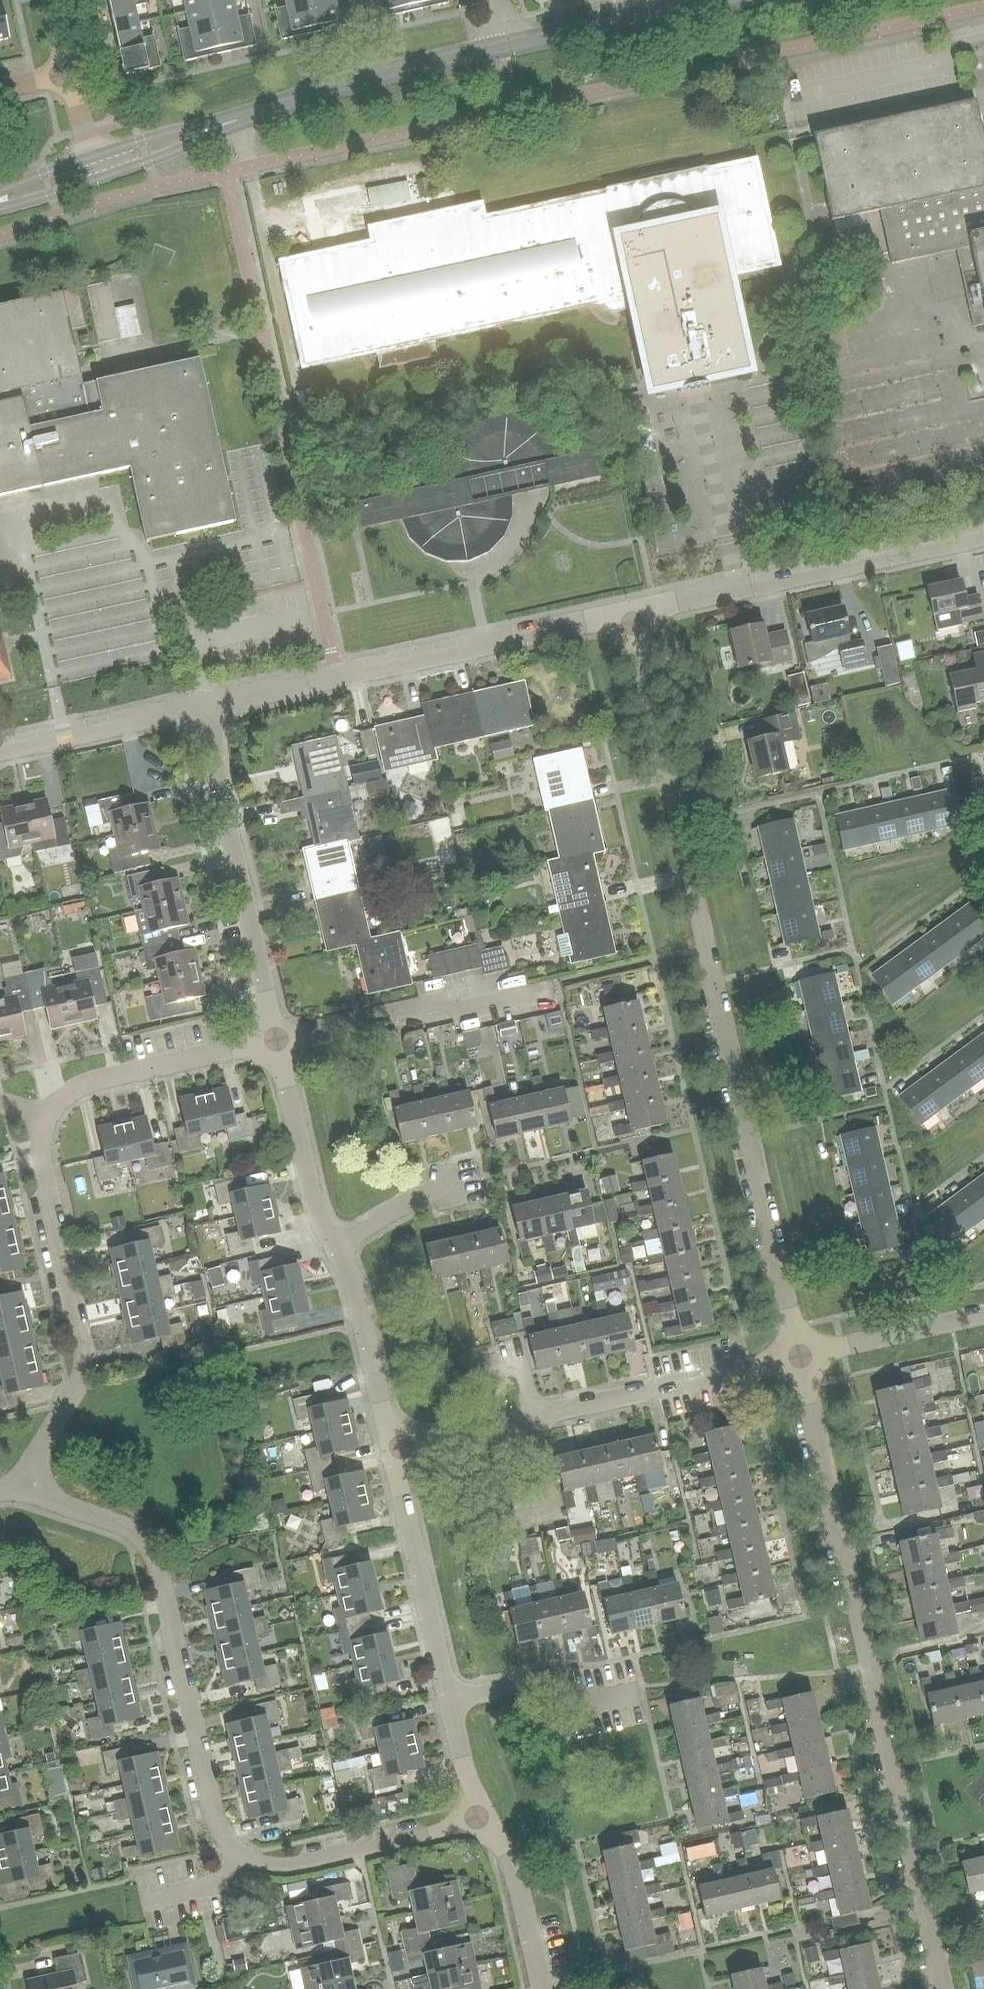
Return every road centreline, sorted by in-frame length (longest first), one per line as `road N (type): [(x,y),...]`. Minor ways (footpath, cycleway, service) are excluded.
road 1 (unclassified): [(798,1353),(629,613)]
road 2 (residential): [(483,1816),(269,1868),(235,1856),(215,1832),(169,1607),(144,1541),(18,1487)]
road 3 (residential): [(944,1988),(798,1353)]
road 4 (residential): [(197,707),(629,613)]
road 5 (tertiary): [(94,169),(337,87),(506,46)]
road 6 (residential): [(387,1444),(798,1353)]
road 7 (residential): [(18,1487),(75,1399),(81,1344),(35,1159),(32,1115)]
road 8 (residential): [(629,613),(983,535)]
road 9 (residential): [(274,1036),(197,707)]
road 10 (residential): [(274,1036),(418,998),(533,996)]
road 11 (residential): [(32,1115),(45,1092),(274,1036)]
road 12 (residential): [(446,1697),(387,1444)]
road 13 (tertiary): [(506,46),(725,0)]
road 14 (residential): [(339,1248),(311,1200),(274,1036)]
road 15 (residential): [(387,1444),(339,1248)]
road 16 (residential): [(0,748),(197,707)]
road 17 (residential): [(798,1353),(983,1312)]
road 18 (residential): [(535,1988),(513,1892),(483,1816)]
road 19 (residential): [(446,1697),(545,1677),(593,1686)]
road 20 (residential): [(339,1248),(399,1203),(447,1185)]
road 21 (residential): [(483,1816),(461,1768),(446,1697)]

